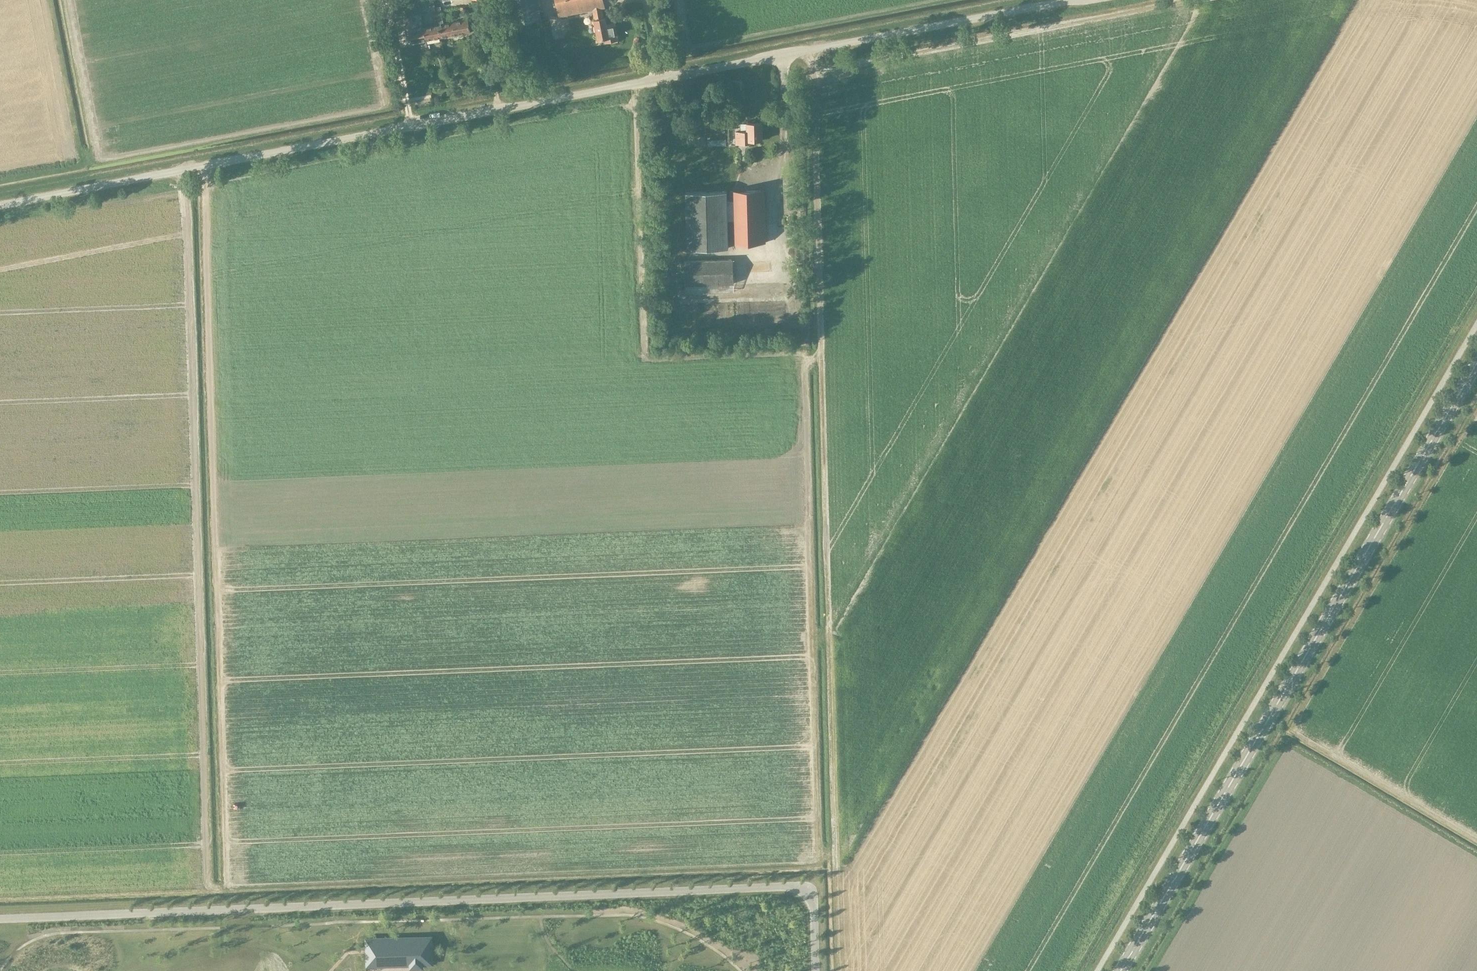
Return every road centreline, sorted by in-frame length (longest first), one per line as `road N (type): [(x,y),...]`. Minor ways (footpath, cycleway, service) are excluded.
road 1 (unclassified): [(0,205),(1073,0)]
road 2 (primary): [(1121,970),(1476,364)]

